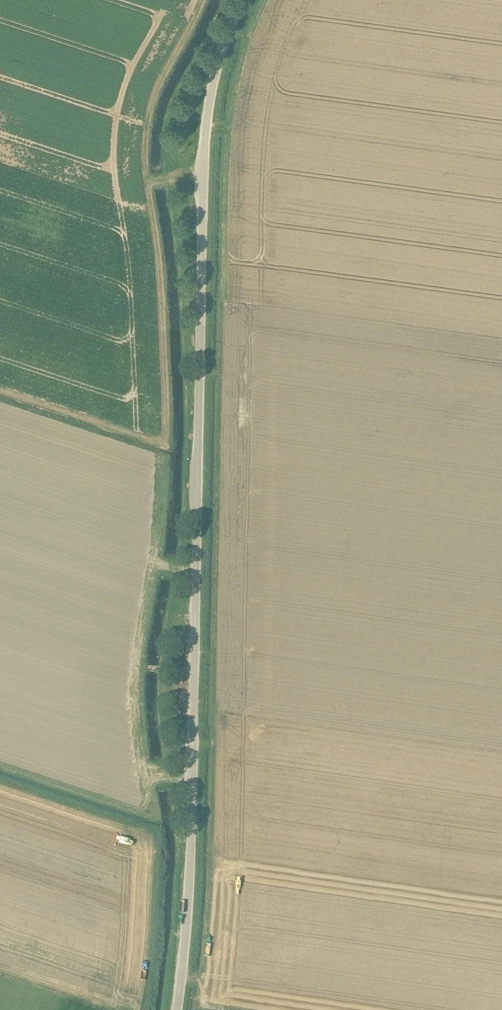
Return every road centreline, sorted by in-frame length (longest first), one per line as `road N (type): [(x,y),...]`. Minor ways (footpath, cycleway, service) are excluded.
road 1 (unclassified): [(177,1009),(192,843),(205,135),(214,75),(241,0)]

